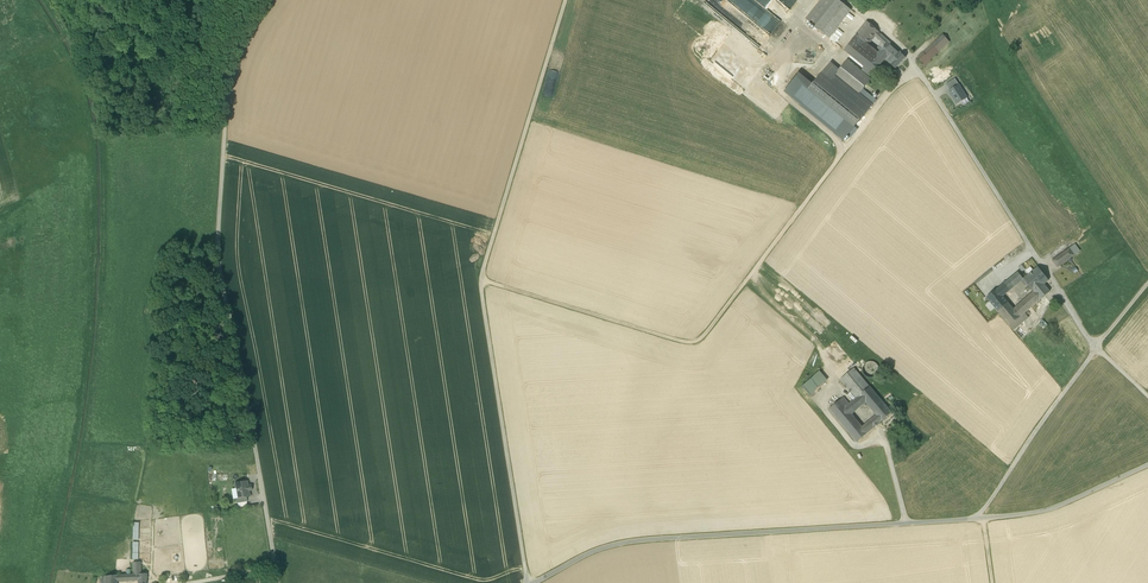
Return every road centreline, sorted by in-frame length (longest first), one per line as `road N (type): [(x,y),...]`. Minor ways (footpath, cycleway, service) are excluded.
road 1 (track): [(528,582),(480,280),(565,0)]
road 2 (unclassified): [(278,582),(217,248),(233,61),(269,0)]
road 3 (track): [(480,280),(698,340),(884,99),(918,68)]
road 4 (unclassified): [(985,517),(618,544),(536,582)]
road 5 (unclassified): [(856,7),(918,68),(1097,347)]
road 6 (unclassified): [(985,517),(1021,450),(1097,347)]
road 7 (unclassified): [(1147,464),(1057,508),(985,517)]

